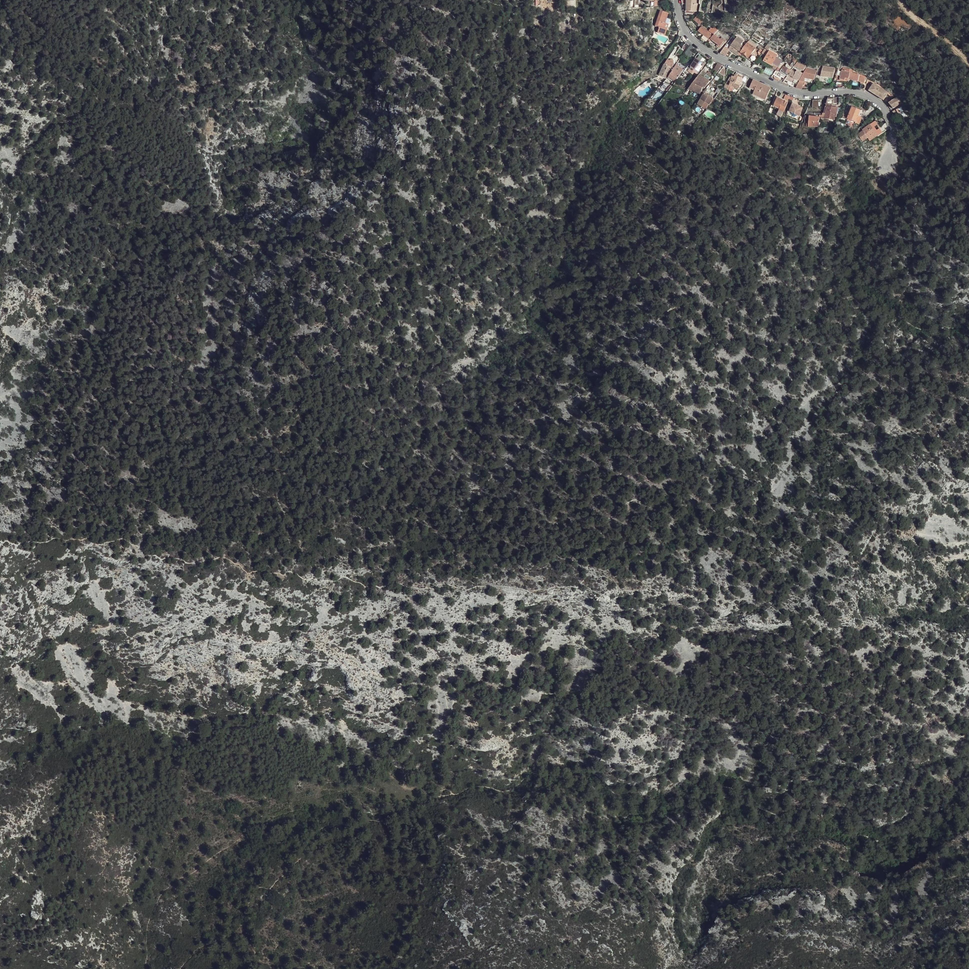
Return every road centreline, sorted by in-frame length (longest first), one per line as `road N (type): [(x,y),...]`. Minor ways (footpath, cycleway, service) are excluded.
road 1 (residential): [(884,174),(894,133),(879,103),(854,92),(795,92),(709,54),(688,35),(677,0)]

